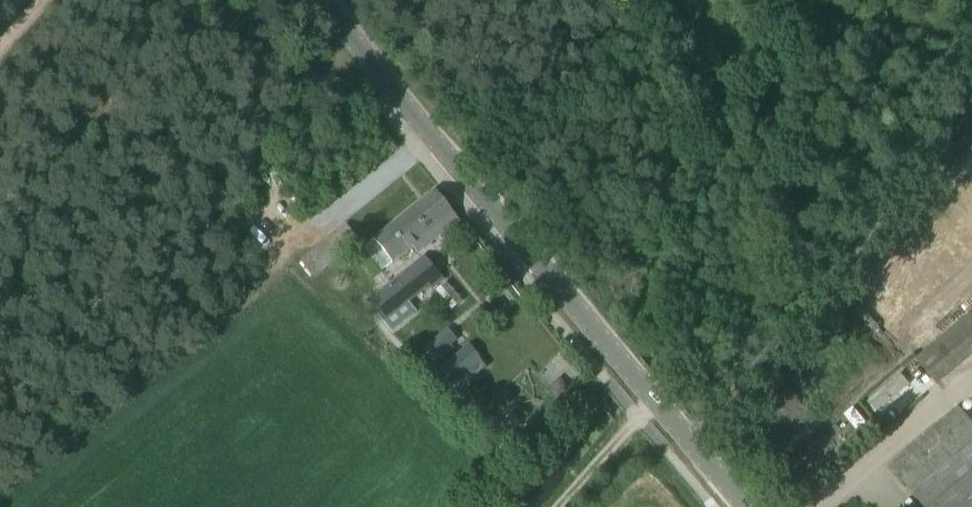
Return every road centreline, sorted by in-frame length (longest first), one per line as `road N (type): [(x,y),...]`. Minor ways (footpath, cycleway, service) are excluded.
road 1 (tertiary): [(745,506),(326,0)]
road 2 (track): [(971,105),(688,440)]

